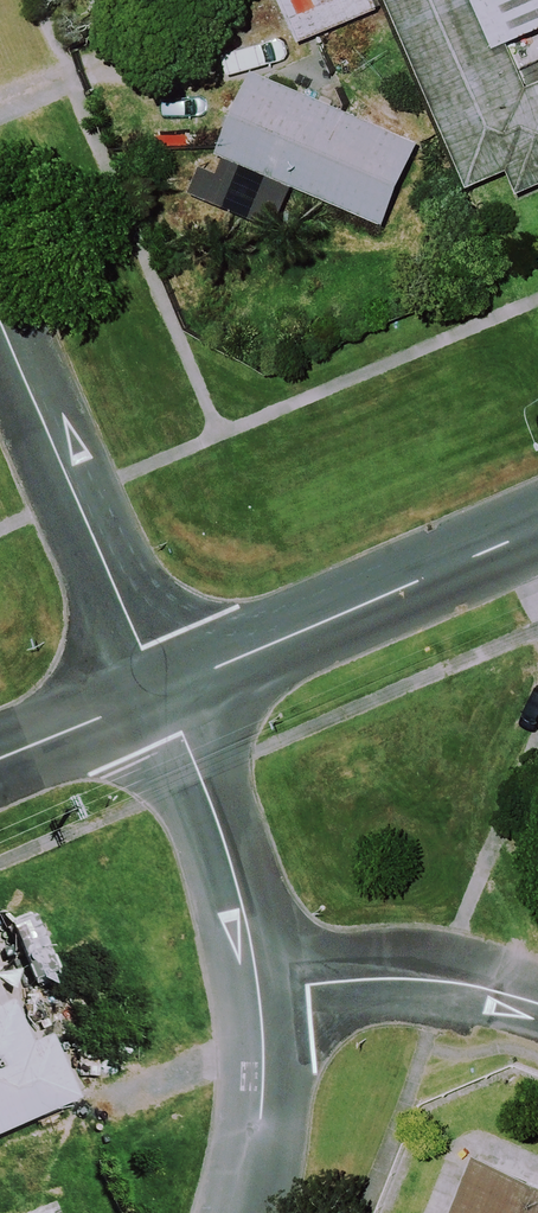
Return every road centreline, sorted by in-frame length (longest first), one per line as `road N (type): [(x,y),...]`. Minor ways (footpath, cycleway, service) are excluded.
road 1 (residential): [(0,311),(164,692)]
road 2 (residential): [(537,529),(164,692)]
road 3 (residential): [(260,995),(221,837),(164,692)]
road 4 (residential): [(537,1003),(410,978),(260,995)]
road 5 (residential): [(241,1212),(262,1106),(260,995)]
road 6 (residential): [(164,692),(0,758)]

